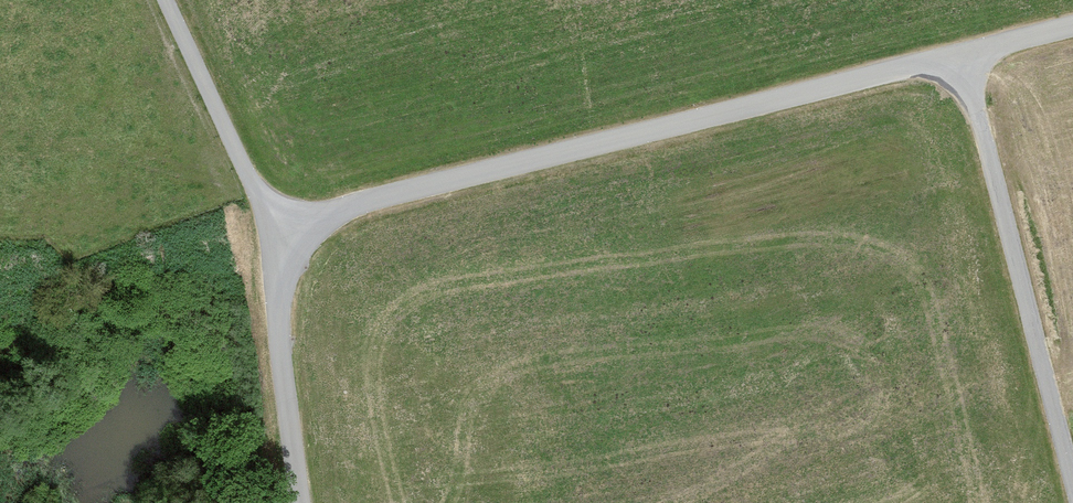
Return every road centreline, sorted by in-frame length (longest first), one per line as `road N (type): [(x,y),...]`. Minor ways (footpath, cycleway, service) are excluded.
road 1 (unclassified): [(288,241),(326,216),(383,197),(963,53)]
road 2 (unclassified): [(1072,479),(963,53)]
road 3 (unclassified): [(288,241),(247,176),(166,0)]
road 4 (unclassified): [(299,502),(275,295),(288,241)]

